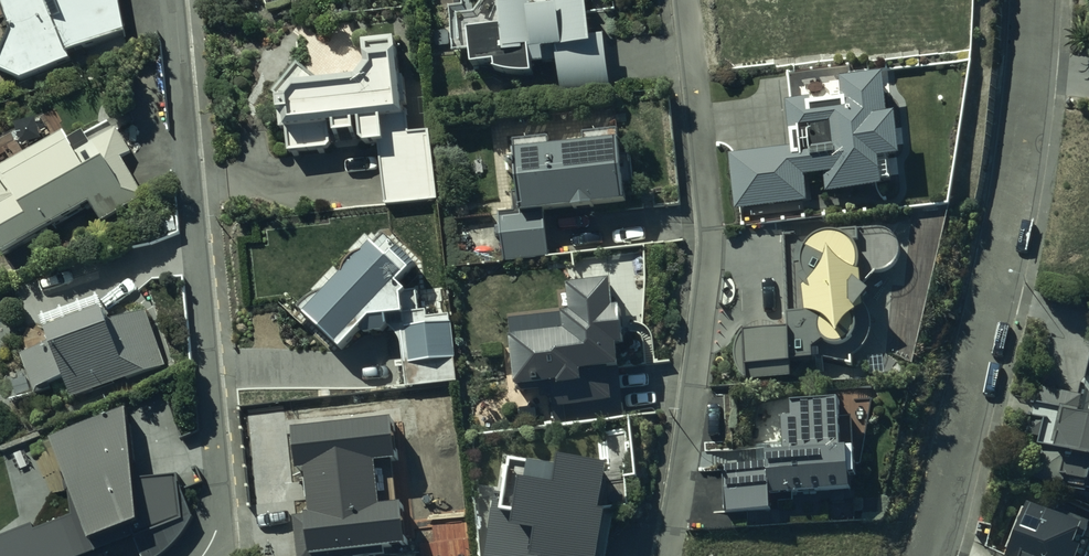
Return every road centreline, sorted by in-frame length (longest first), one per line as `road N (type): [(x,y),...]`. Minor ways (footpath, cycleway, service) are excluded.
road 1 (residential): [(1034,0),(1010,221),(928,555)]

